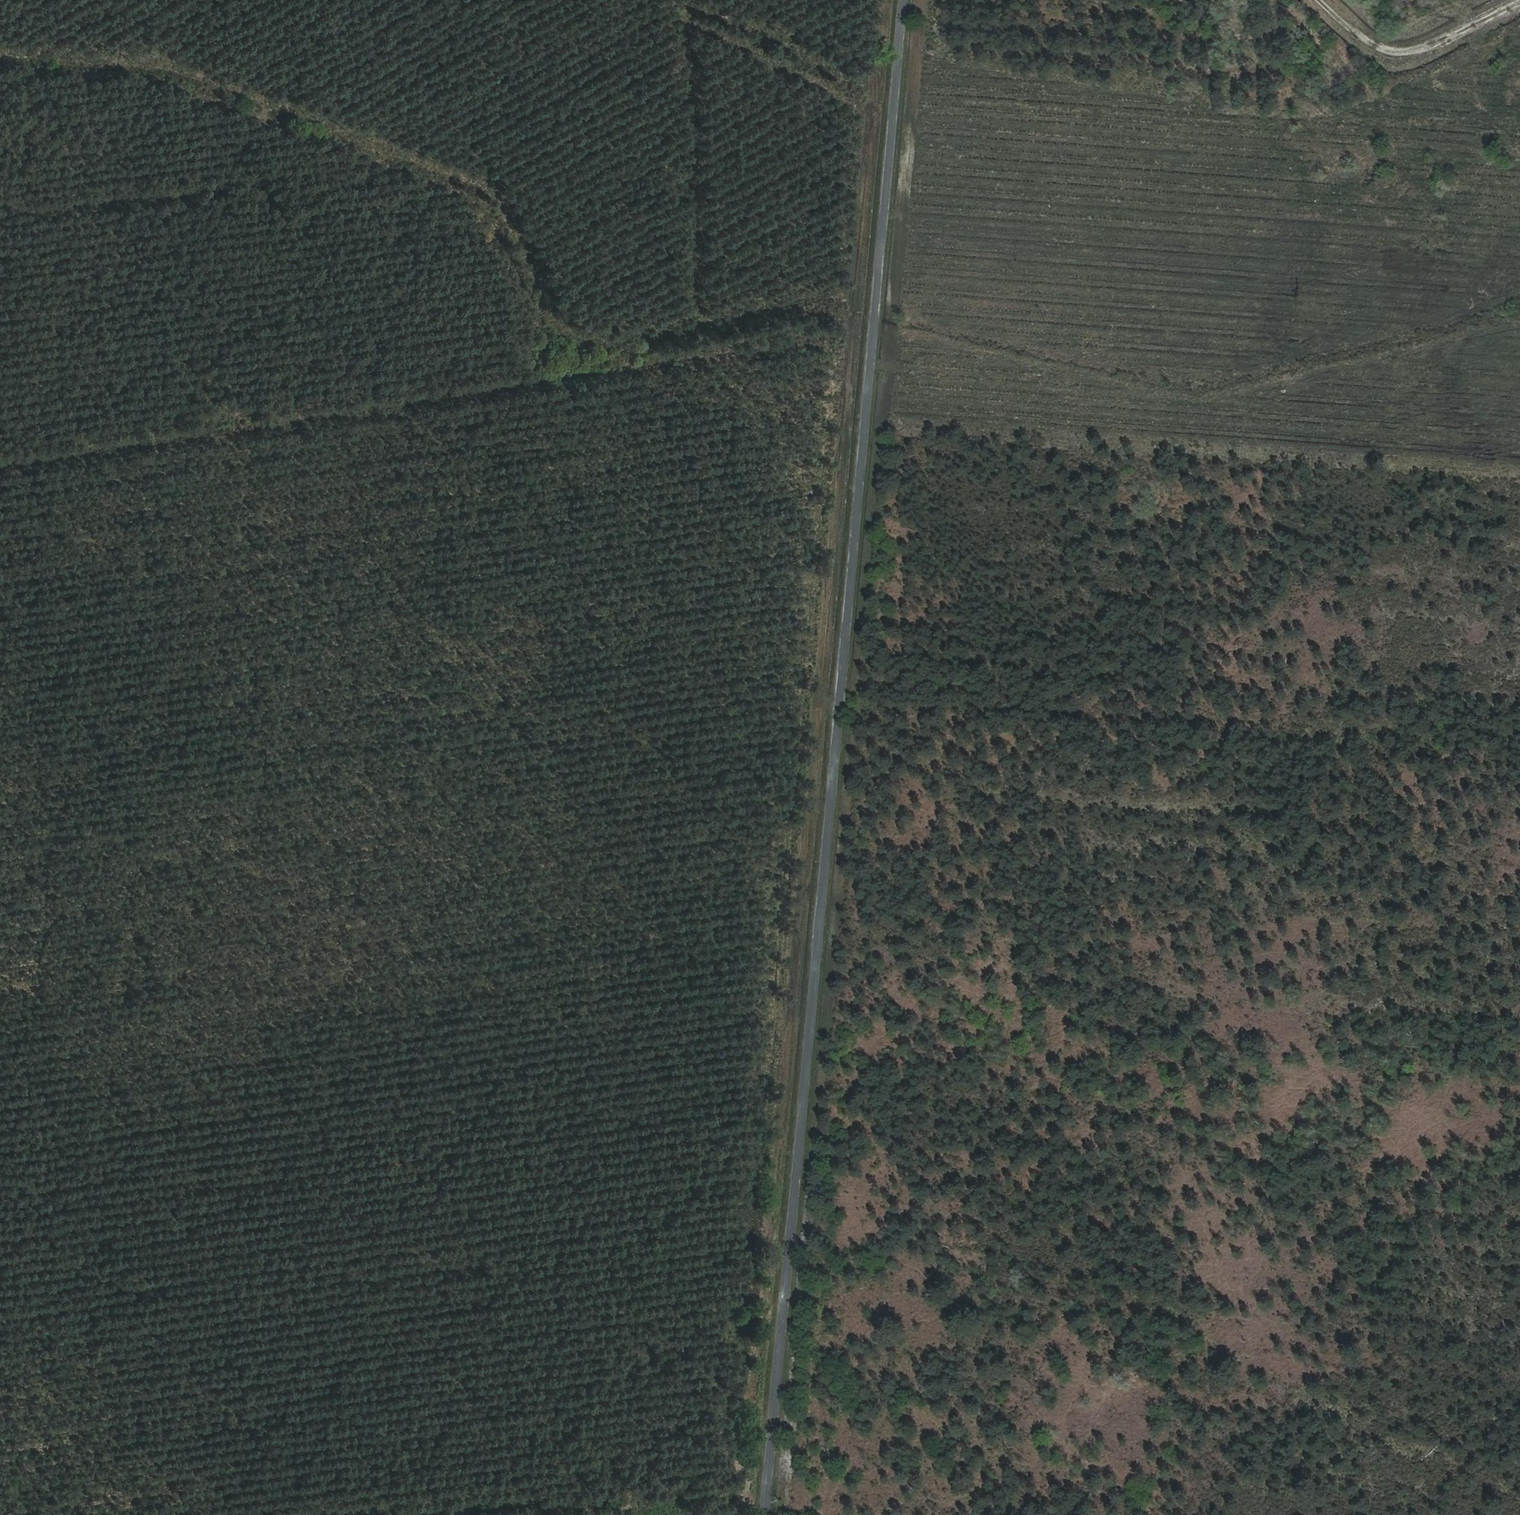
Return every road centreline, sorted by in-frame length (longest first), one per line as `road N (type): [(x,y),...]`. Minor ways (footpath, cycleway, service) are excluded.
road 1 (residential): [(767,1514),(906,0)]
road 2 (track): [(1335,0),(1392,48),(1492,0)]

